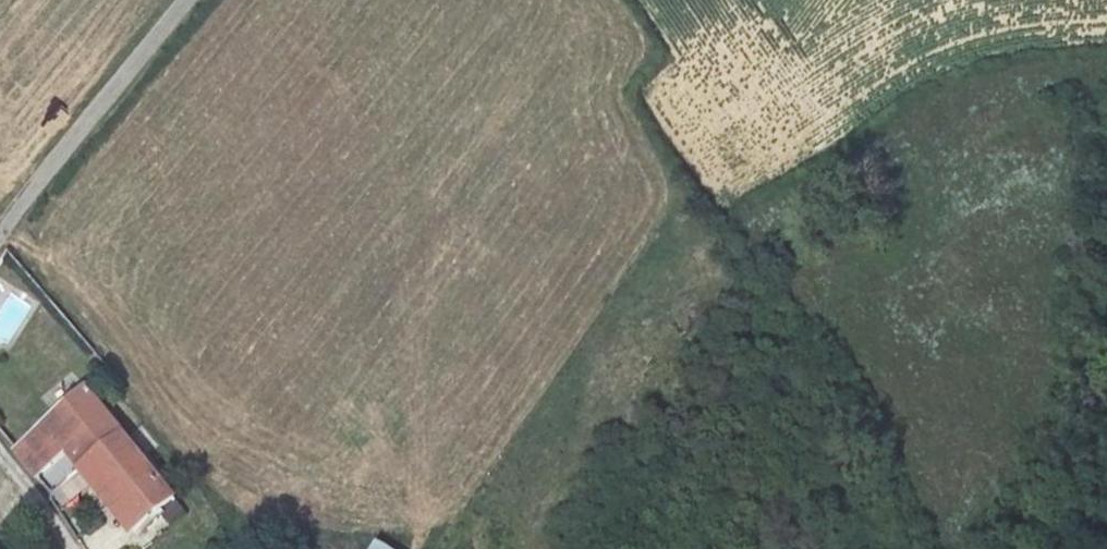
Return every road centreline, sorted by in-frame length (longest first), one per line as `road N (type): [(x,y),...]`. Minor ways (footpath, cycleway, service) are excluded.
road 1 (unclassified): [(186,0),(0,234)]

